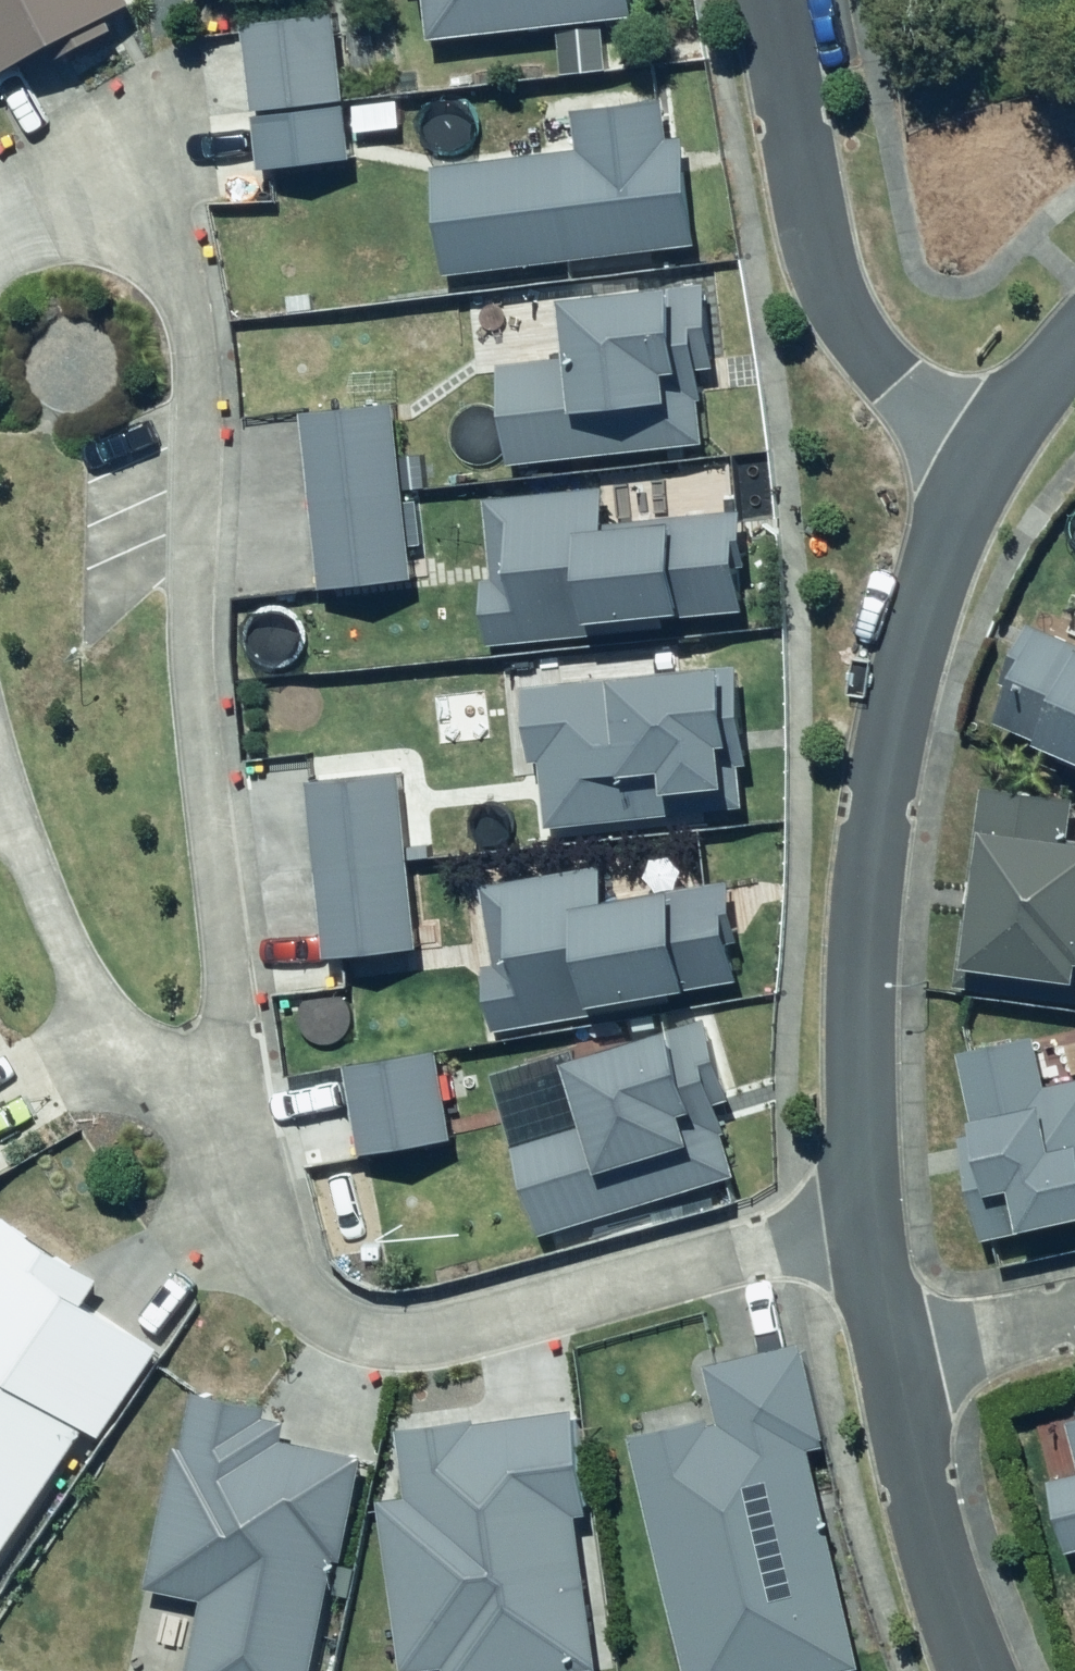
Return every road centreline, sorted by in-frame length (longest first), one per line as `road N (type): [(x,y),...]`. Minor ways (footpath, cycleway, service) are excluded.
road 1 (residential): [(0,228),(90,212),(157,245),(187,319),(195,439),(190,695),(231,1002)]
road 2 (residential): [(982,465),(917,619),(883,776),(861,978),(866,1227)]
road 3 (residential): [(866,1227),(428,1342),(348,1329),(293,1300),(255,1249),(227,1147)]
road 4 (residential): [(982,465),(858,337),(815,277),(774,0)]
road 5 (residential): [(227,1147),(111,1030),(42,917),(0,791)]
road 6 (residential): [(895,1367),(918,1564),(963,1670)]
road 7 (residential): [(895,1367),(1074,1328)]
road 8 (residential): [(1074,338),(982,465)]
road 9 (residential): [(231,1002),(227,1147)]
road 10 (residential): [(866,1227),(895,1367)]

